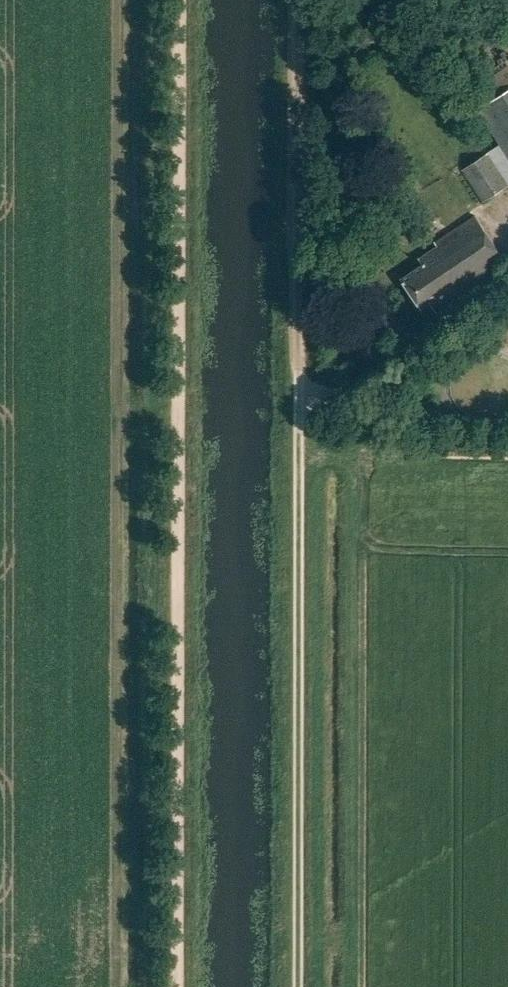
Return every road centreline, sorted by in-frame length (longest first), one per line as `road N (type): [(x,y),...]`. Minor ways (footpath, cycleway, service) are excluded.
road 1 (track): [(177,986),(178,0)]
road 2 (unclassified): [(298,986),(300,414)]
road 3 (track): [(300,414),(301,0)]

